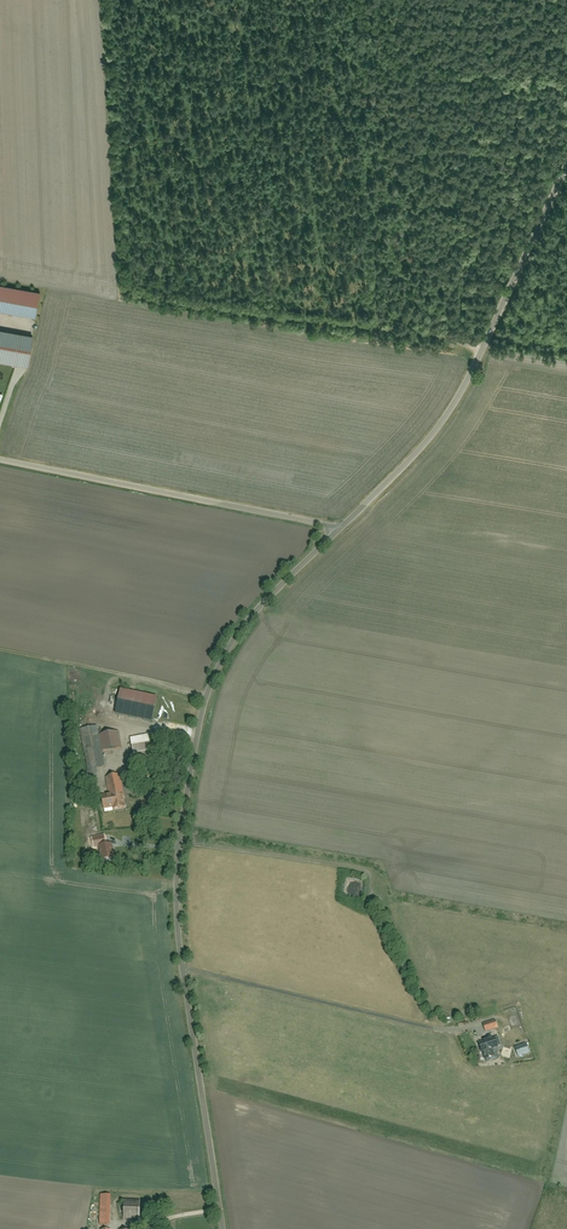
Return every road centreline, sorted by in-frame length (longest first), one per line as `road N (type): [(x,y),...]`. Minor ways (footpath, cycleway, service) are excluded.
road 1 (residential): [(223,1228),(181,949),(181,832),(208,697),(232,642),(339,530)]
road 2 (residential): [(339,530),(424,449),(478,362),(566,169)]
road 3 (residential): [(339,530),(0,460)]

